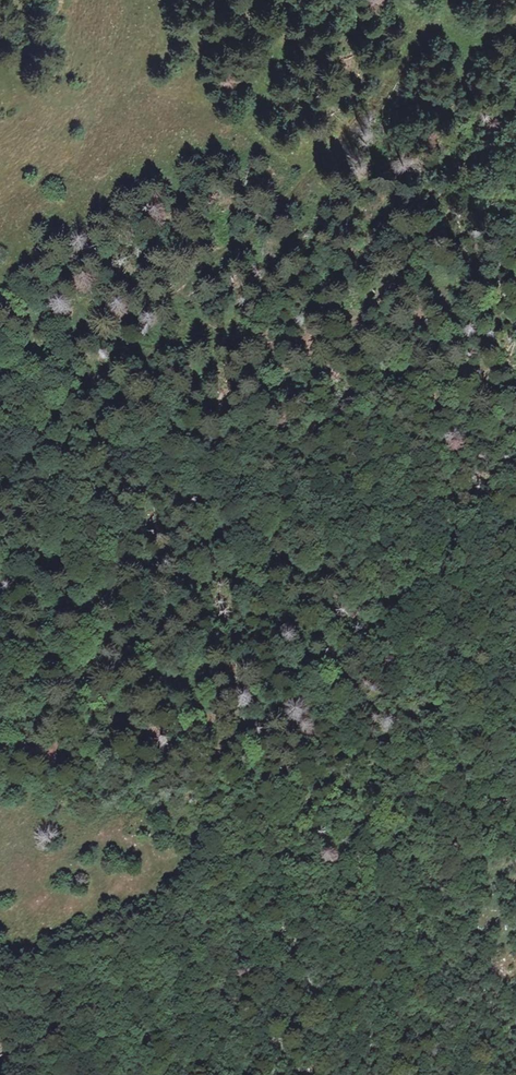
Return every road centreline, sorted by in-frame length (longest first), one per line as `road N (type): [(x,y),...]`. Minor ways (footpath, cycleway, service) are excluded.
road 1 (track): [(0,355),(105,332),(166,298),(277,210),(374,103),(448,0)]

